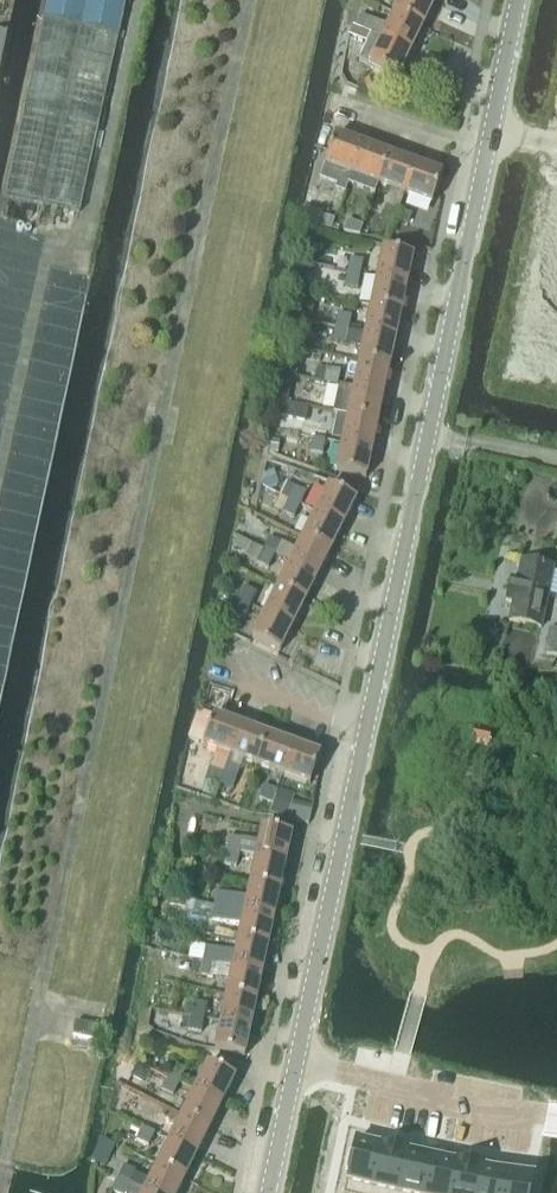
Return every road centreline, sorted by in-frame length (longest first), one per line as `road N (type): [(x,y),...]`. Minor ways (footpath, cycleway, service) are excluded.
road 1 (track): [(2,1192),(251,0)]
road 2 (tertiary): [(369,732),(491,150)]
road 3 (tertiary): [(301,1065),(369,732)]
road 4 (residential): [(556,1117),(301,1065)]
road 5 (tertiary): [(491,150),(521,0)]
road 6 (residential): [(491,150),(357,104)]
road 7 (residential): [(369,732),(247,686)]
road 8 (tertiary): [(273,1192),(301,1065)]

